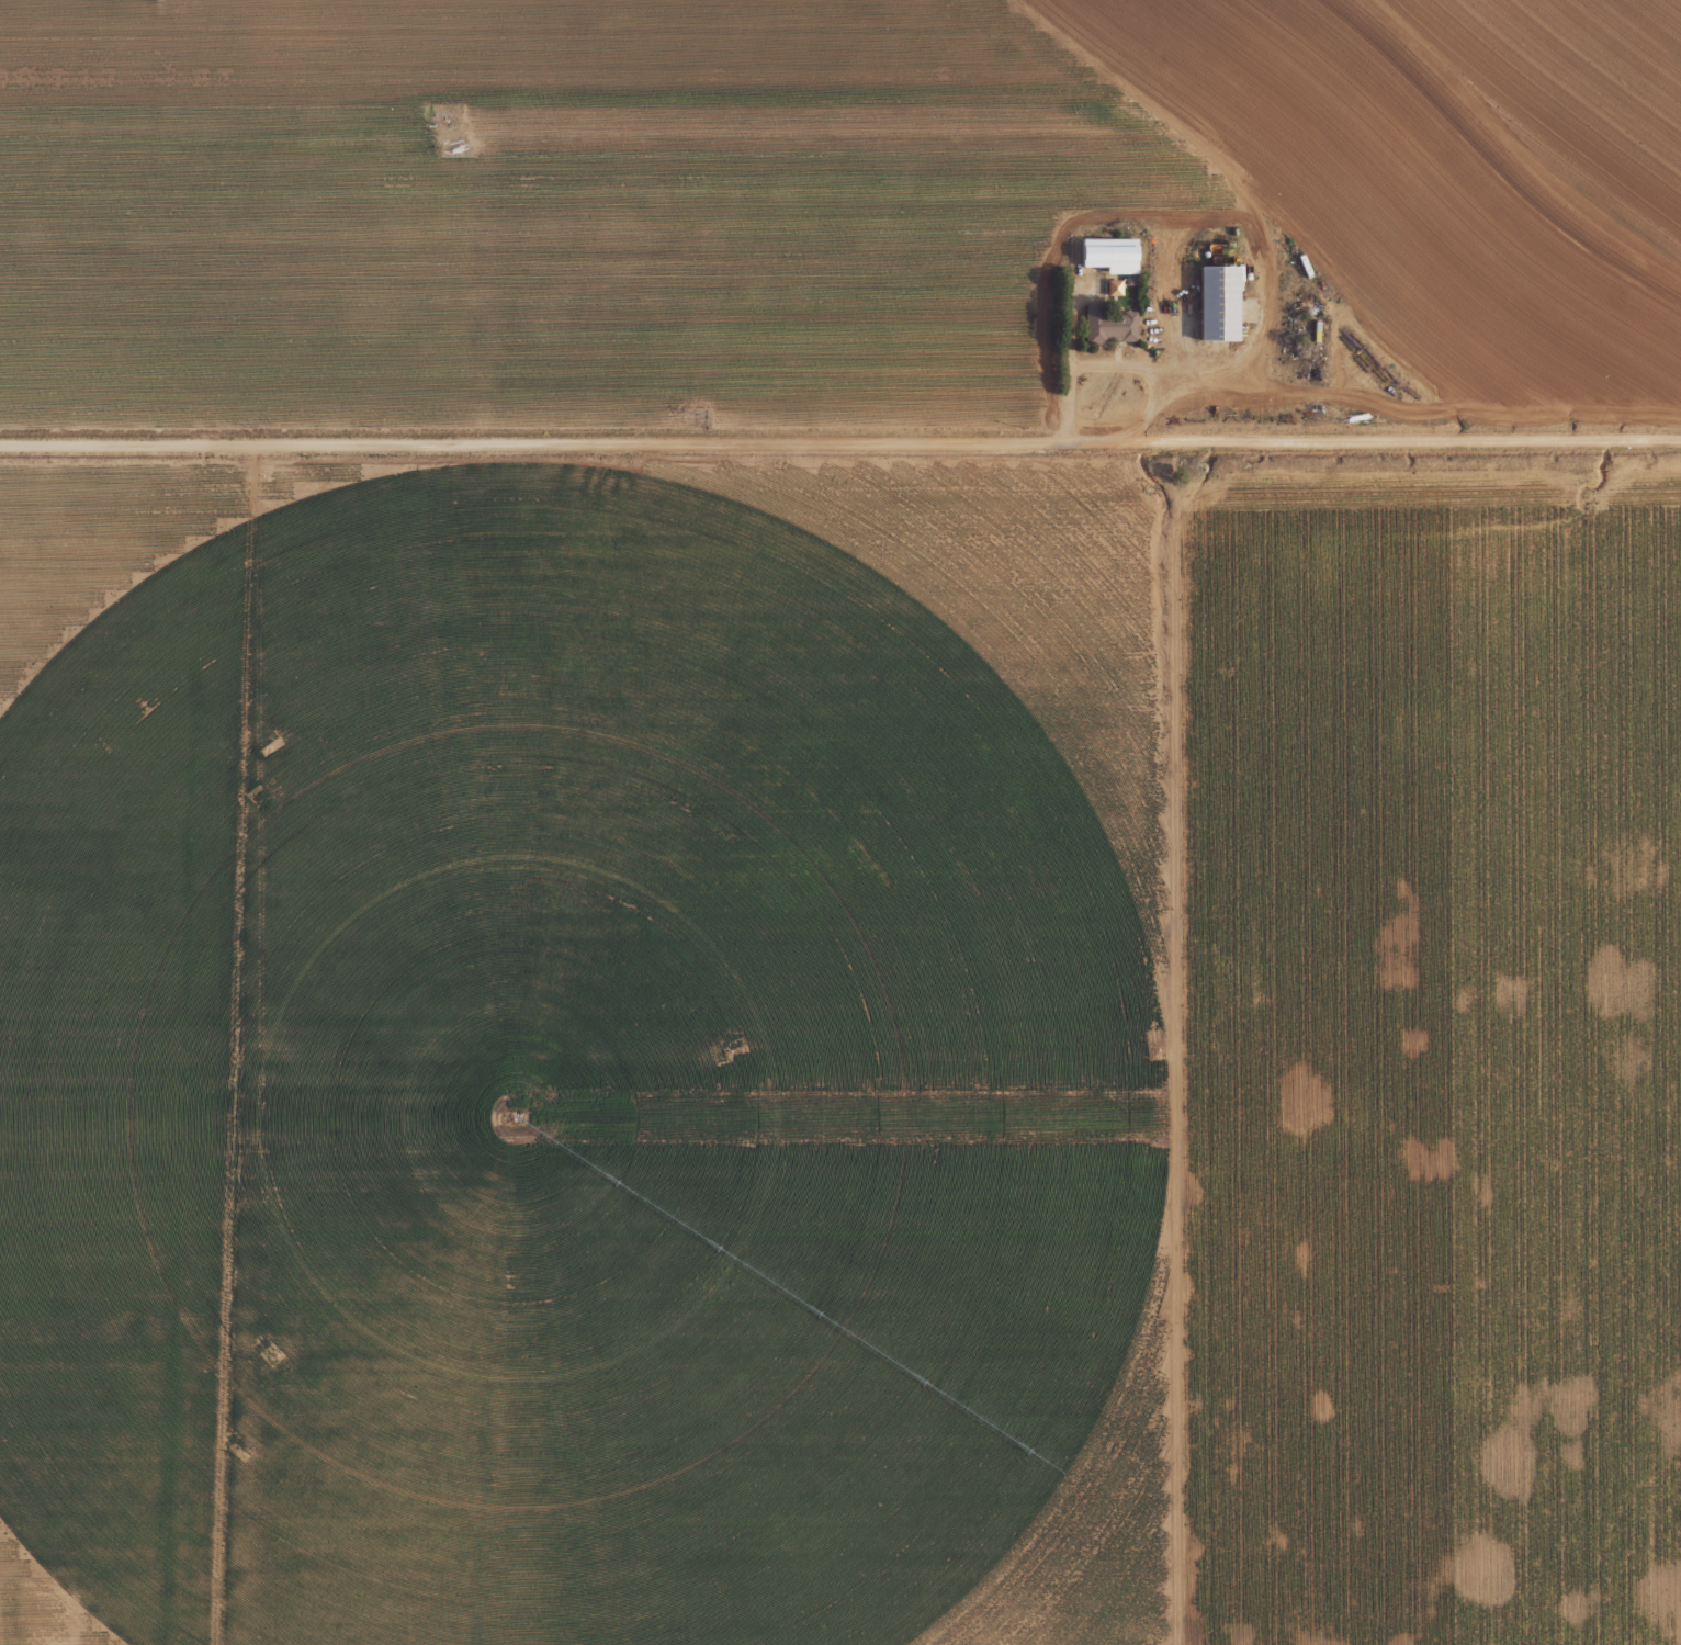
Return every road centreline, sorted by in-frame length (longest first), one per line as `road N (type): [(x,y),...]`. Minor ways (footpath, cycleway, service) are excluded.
road 1 (residential): [(1680,437),(0,447)]

